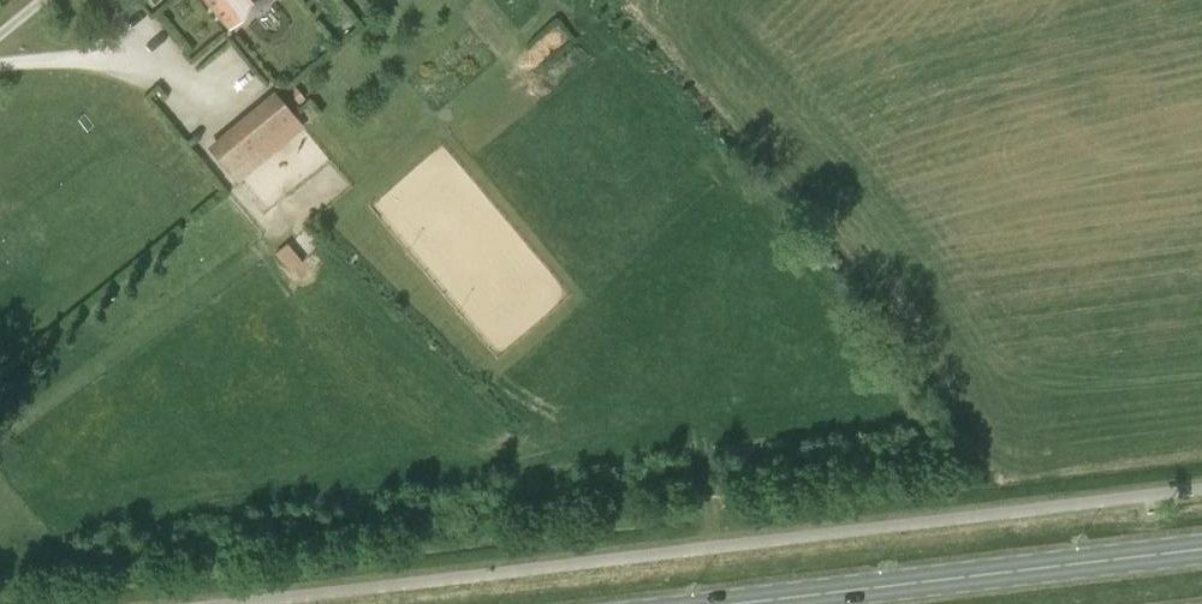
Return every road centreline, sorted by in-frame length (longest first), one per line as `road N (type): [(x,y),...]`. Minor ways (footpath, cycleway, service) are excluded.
road 1 (secondary): [(1201,551),(752,603)]

